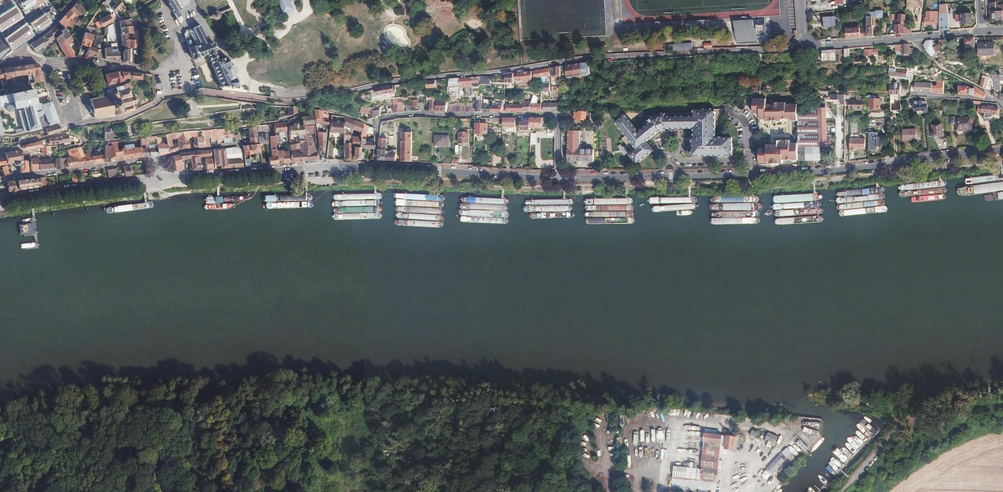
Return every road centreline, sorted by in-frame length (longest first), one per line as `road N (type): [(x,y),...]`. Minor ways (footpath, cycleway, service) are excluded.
road 1 (residential): [(559,179),(779,175),(1002,150)]
road 2 (residential): [(374,169),(382,119),(551,115),(558,124),(559,179)]
road 3 (residential): [(162,181),(374,169)]
road 4 (residential): [(374,169),(559,179)]
road 5 (residential): [(162,181),(159,157),(0,181)]
road 6 (unclassified): [(807,46),(982,31)]
road 7 (residential): [(0,201),(162,181)]
road 8 (residential): [(60,110),(74,127),(165,98)]

